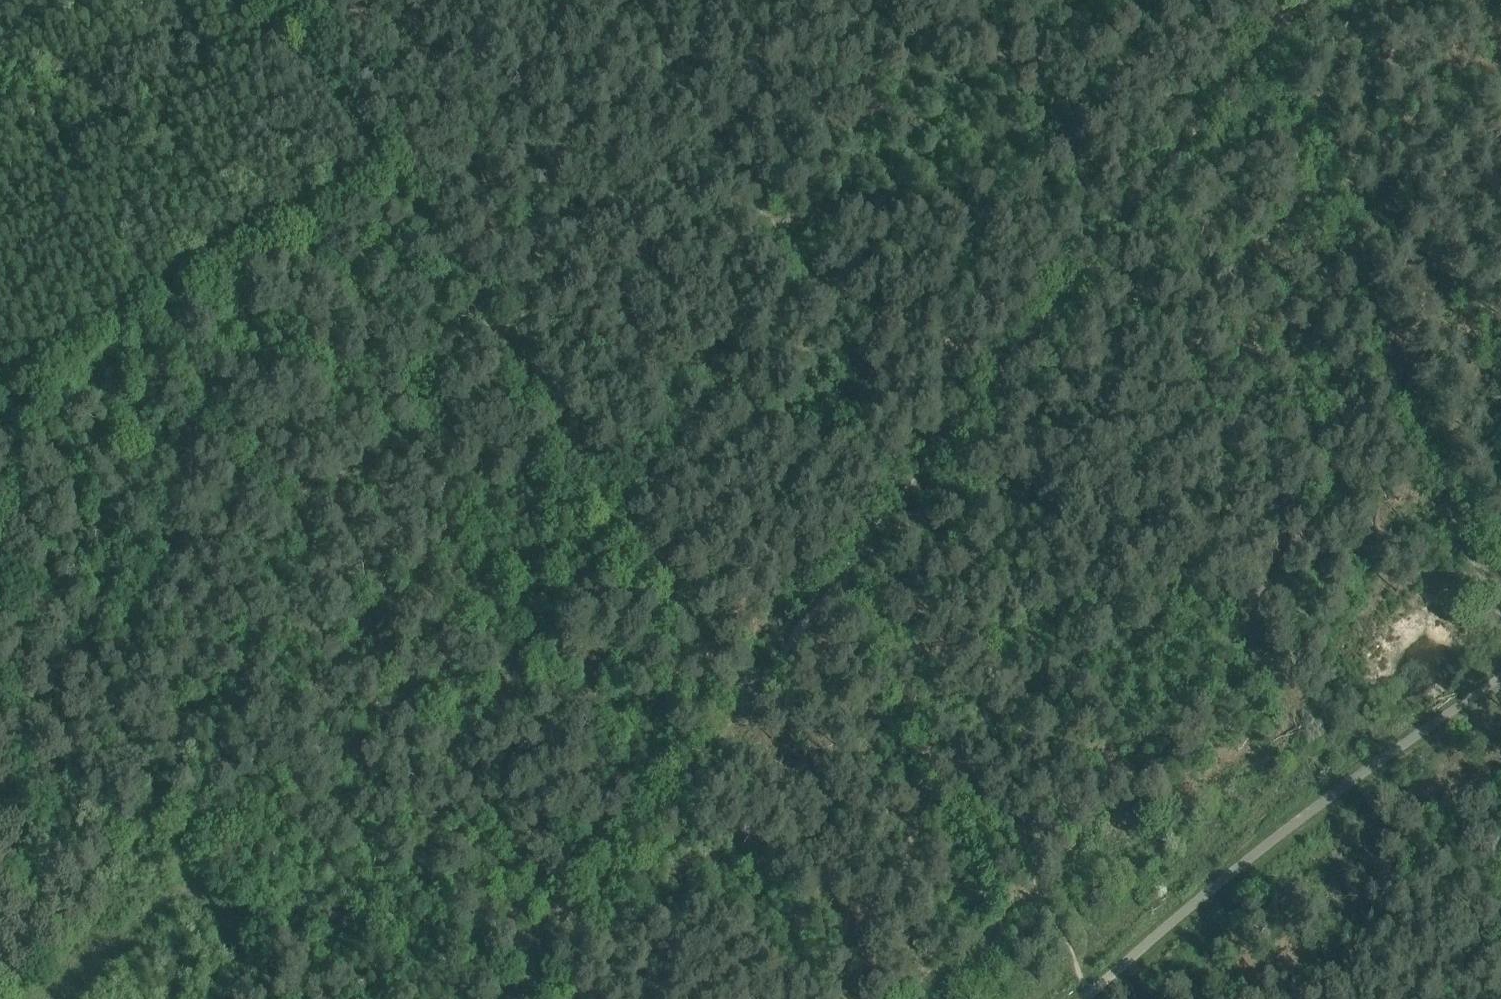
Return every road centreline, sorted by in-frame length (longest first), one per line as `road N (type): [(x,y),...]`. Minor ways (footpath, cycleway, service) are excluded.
road 1 (track): [(827,598),(1305,0)]
road 2 (track): [(512,998),(741,709)]
road 3 (track): [(741,709),(827,598)]

